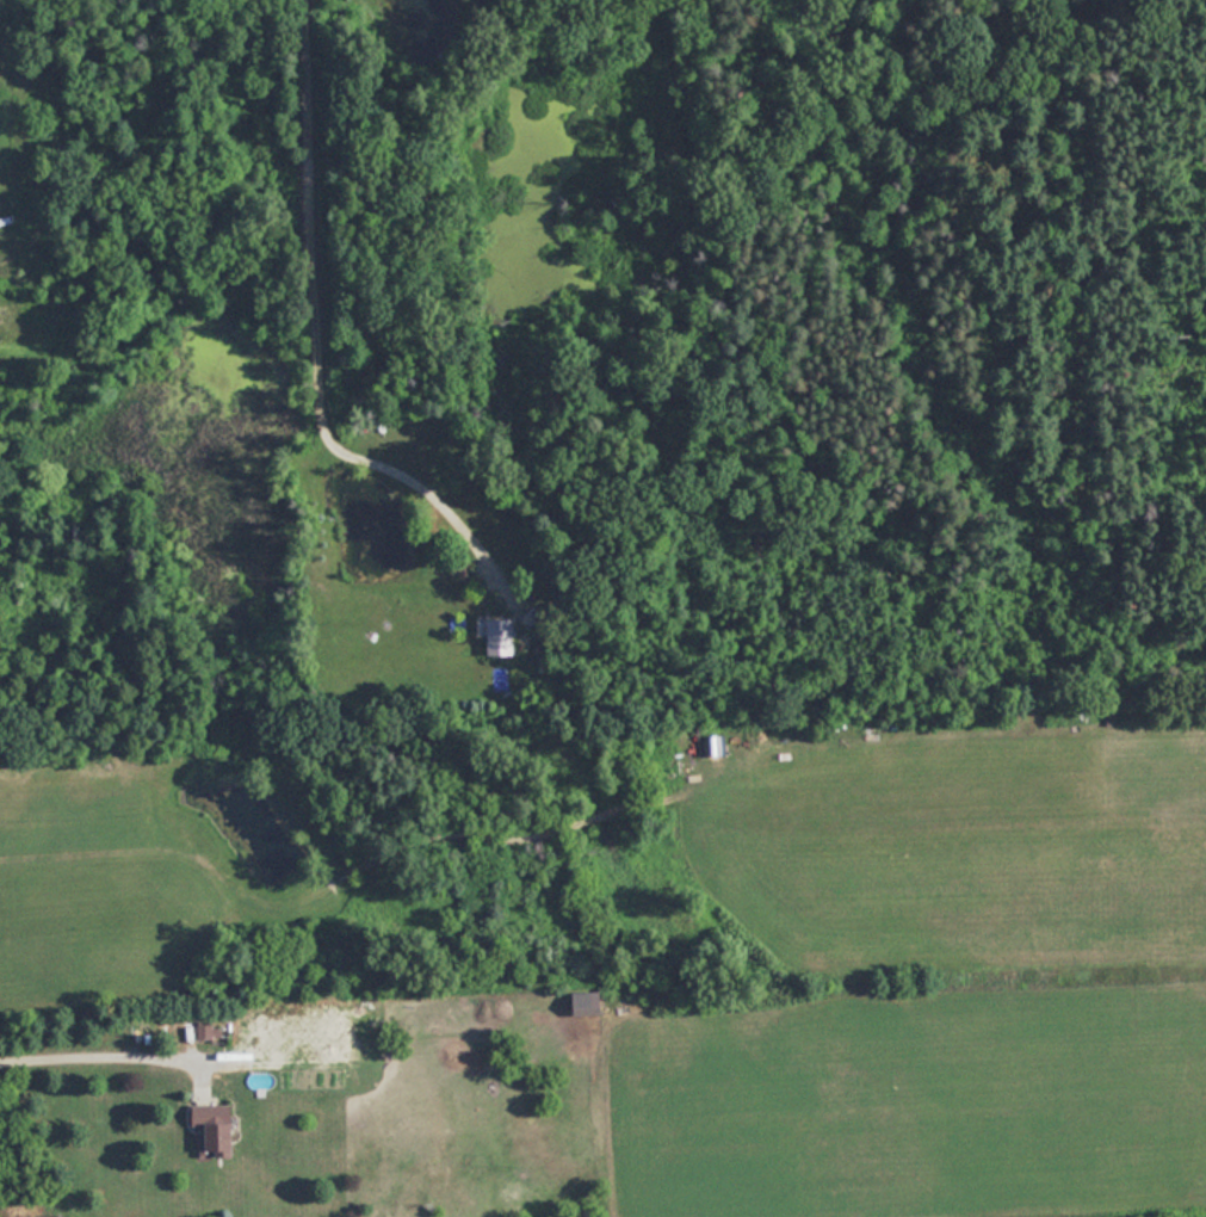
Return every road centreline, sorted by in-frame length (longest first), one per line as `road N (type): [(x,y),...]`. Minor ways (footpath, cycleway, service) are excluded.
road 1 (residential): [(295,0),(320,444),(327,467),(429,505)]

